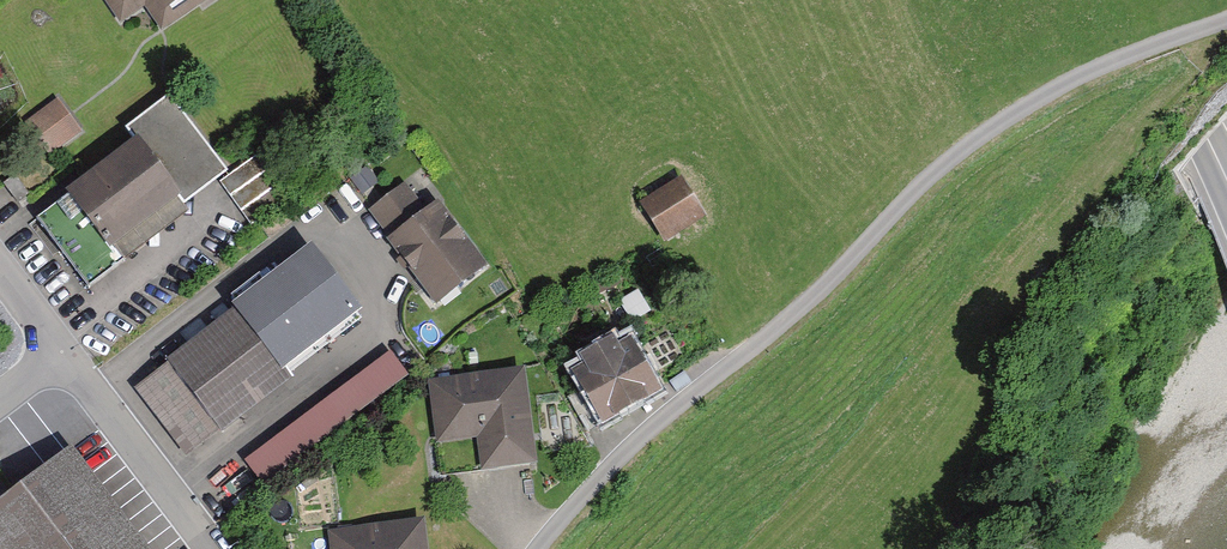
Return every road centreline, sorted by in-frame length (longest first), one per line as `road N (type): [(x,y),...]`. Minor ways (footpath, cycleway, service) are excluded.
road 1 (residential): [(539,548),(629,449),(815,299),(962,150),(1130,55),(1226,22)]
road 2 (unclassified): [(63,355),(206,548)]
road 3 (trunk): [(1129,0),(1167,53),(1226,178)]

